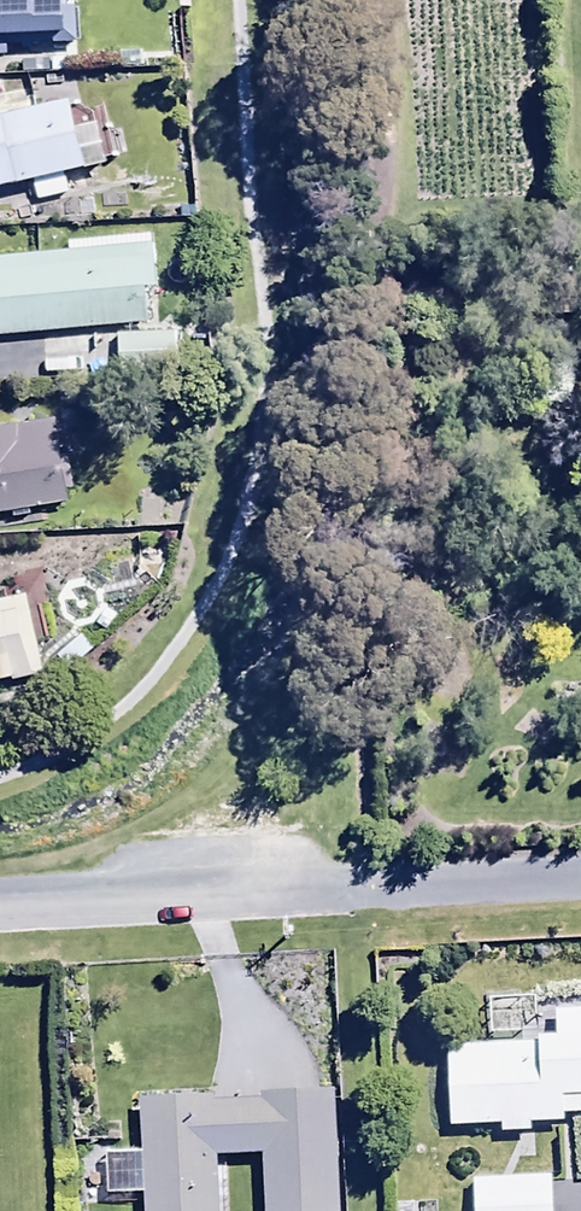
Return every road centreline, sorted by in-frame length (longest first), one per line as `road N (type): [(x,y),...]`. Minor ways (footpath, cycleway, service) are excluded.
road 1 (residential): [(0,913),(580,884)]

